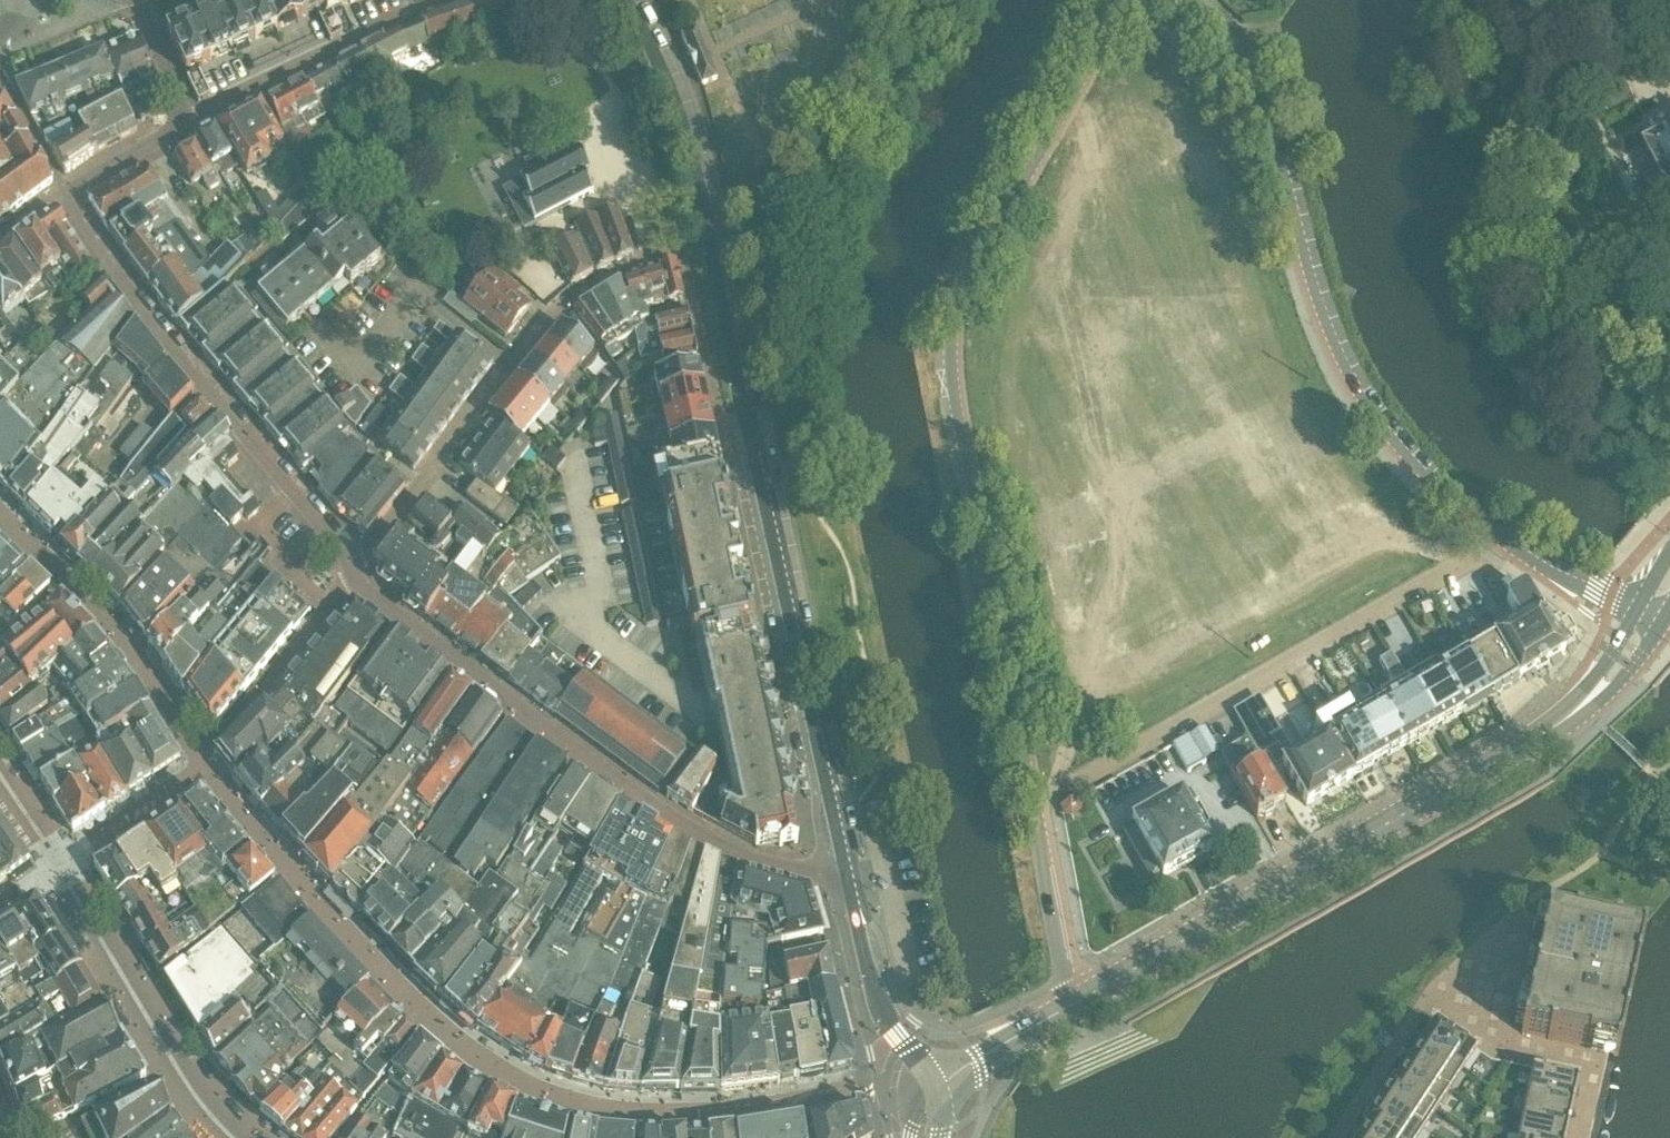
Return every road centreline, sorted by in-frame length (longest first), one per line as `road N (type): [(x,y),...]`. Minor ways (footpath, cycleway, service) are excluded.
road 1 (unclassified): [(1120,0),(964,286),(948,330),(953,396),(1036,801)]
road 2 (unclassified): [(1497,533),(1401,448),(1335,353),(1263,115),(1186,0)]
road 3 (unclassified): [(350,561),(106,264),(65,195),(188,122)]
road 4 (tertiary): [(1073,1002),(1581,707)]
road 5 (unclassified): [(847,878),(752,860),(662,808),(354,579)]
road 6 (unclassified): [(1036,801),(1497,533)]
road 7 (tertiary): [(847,878),(745,422)]
road 8 (tertiary): [(745,422),(698,174),(672,86),(630,0)]
road 9 (residential): [(237,1137),(0,772)]
road 10 (unclassified): [(350,561),(365,557),(565,300),(648,257)]
road 11 (unclassified): [(188,122),(442,0)]
road 12 (residential): [(745,422),(720,422),(676,243),(648,257)]
road 13 (tertiary): [(935,1087),(877,1006),(847,878)]
road 14 (unclassified): [(1036,801),(1073,1002)]
road 15 (residential): [(1337,1137),(1429,999)]
road 16 (tertiary): [(935,1087),(1073,1002)]
road 17 (unclassified): [(1636,610),(1497,533)]
road 18 (unclassified): [(188,122),(138,0)]

